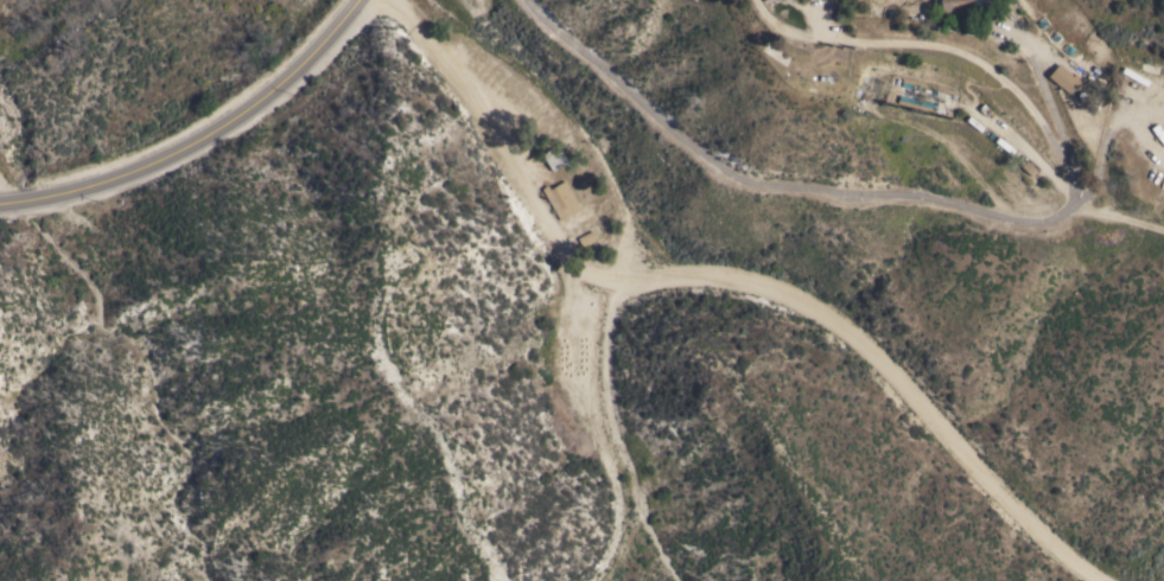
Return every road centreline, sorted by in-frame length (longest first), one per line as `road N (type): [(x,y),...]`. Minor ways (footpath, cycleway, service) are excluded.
road 1 (track): [(369,0),(497,136),(578,280),(618,530),(618,554),(597,580)]
road 2 (track): [(580,305),(648,275),(689,270),(784,292),(883,359),(1031,519),(1120,580)]
road 3 (secondary): [(0,206),(128,175),(204,139),(281,84),(363,0)]

